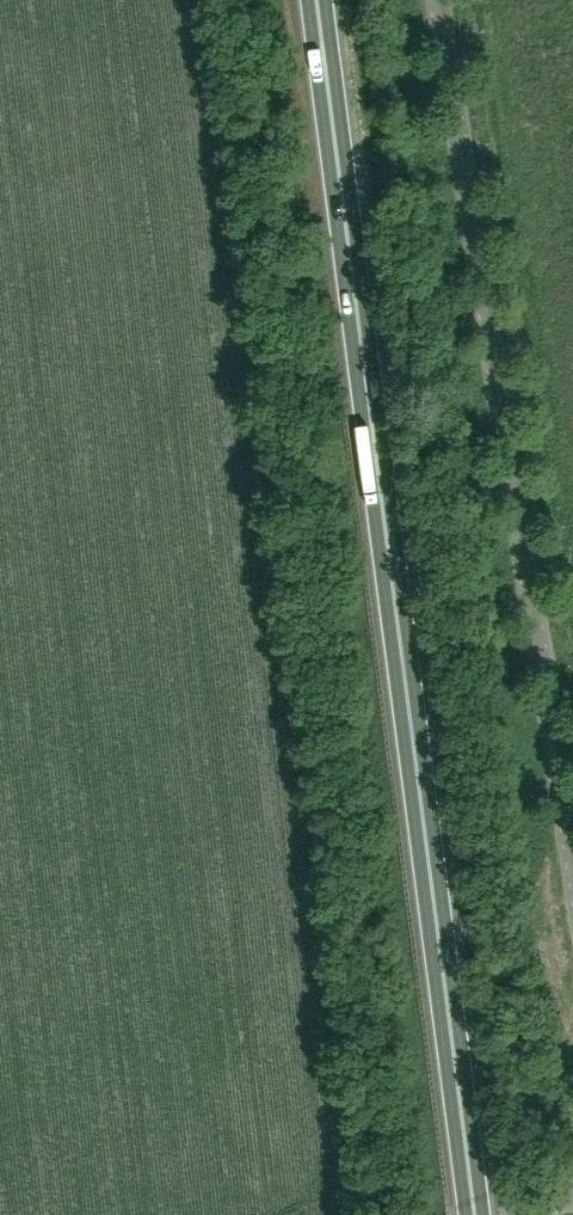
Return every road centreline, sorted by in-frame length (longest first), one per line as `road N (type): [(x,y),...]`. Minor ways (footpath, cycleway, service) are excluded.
road 1 (trunk): [(475,1214),(316,0)]
road 2 (unclassified): [(572,839),(443,0)]

